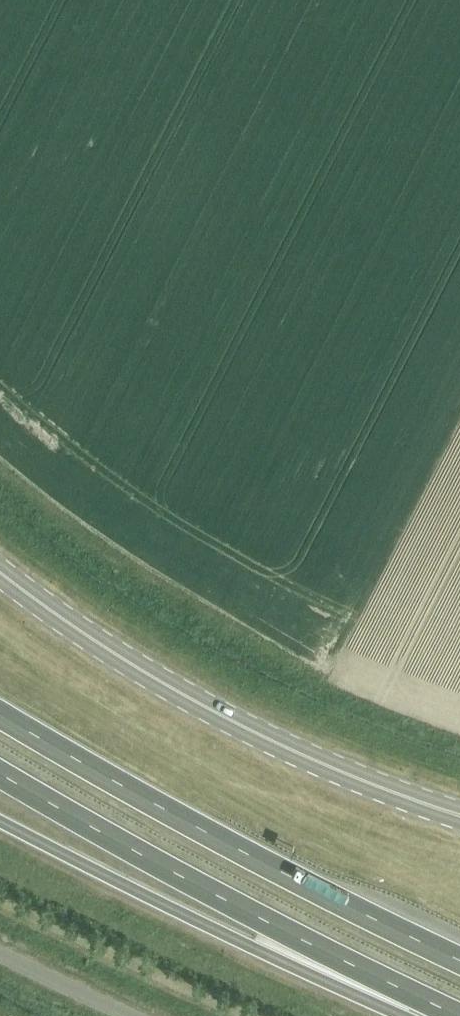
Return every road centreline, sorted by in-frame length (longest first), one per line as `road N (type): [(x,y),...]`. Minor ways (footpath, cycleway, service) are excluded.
road 1 (trunk): [(459,815),(299,754),(174,691),(0,570)]
road 2 (trunk): [(459,960),(211,835),(0,713)]
road 3 (trunk): [(0,774),(203,889),(458,1015)]
road 4 (trunk): [(0,821),(252,947),(447,1015)]
road 5 (unclassified): [(133,1015),(0,952)]

